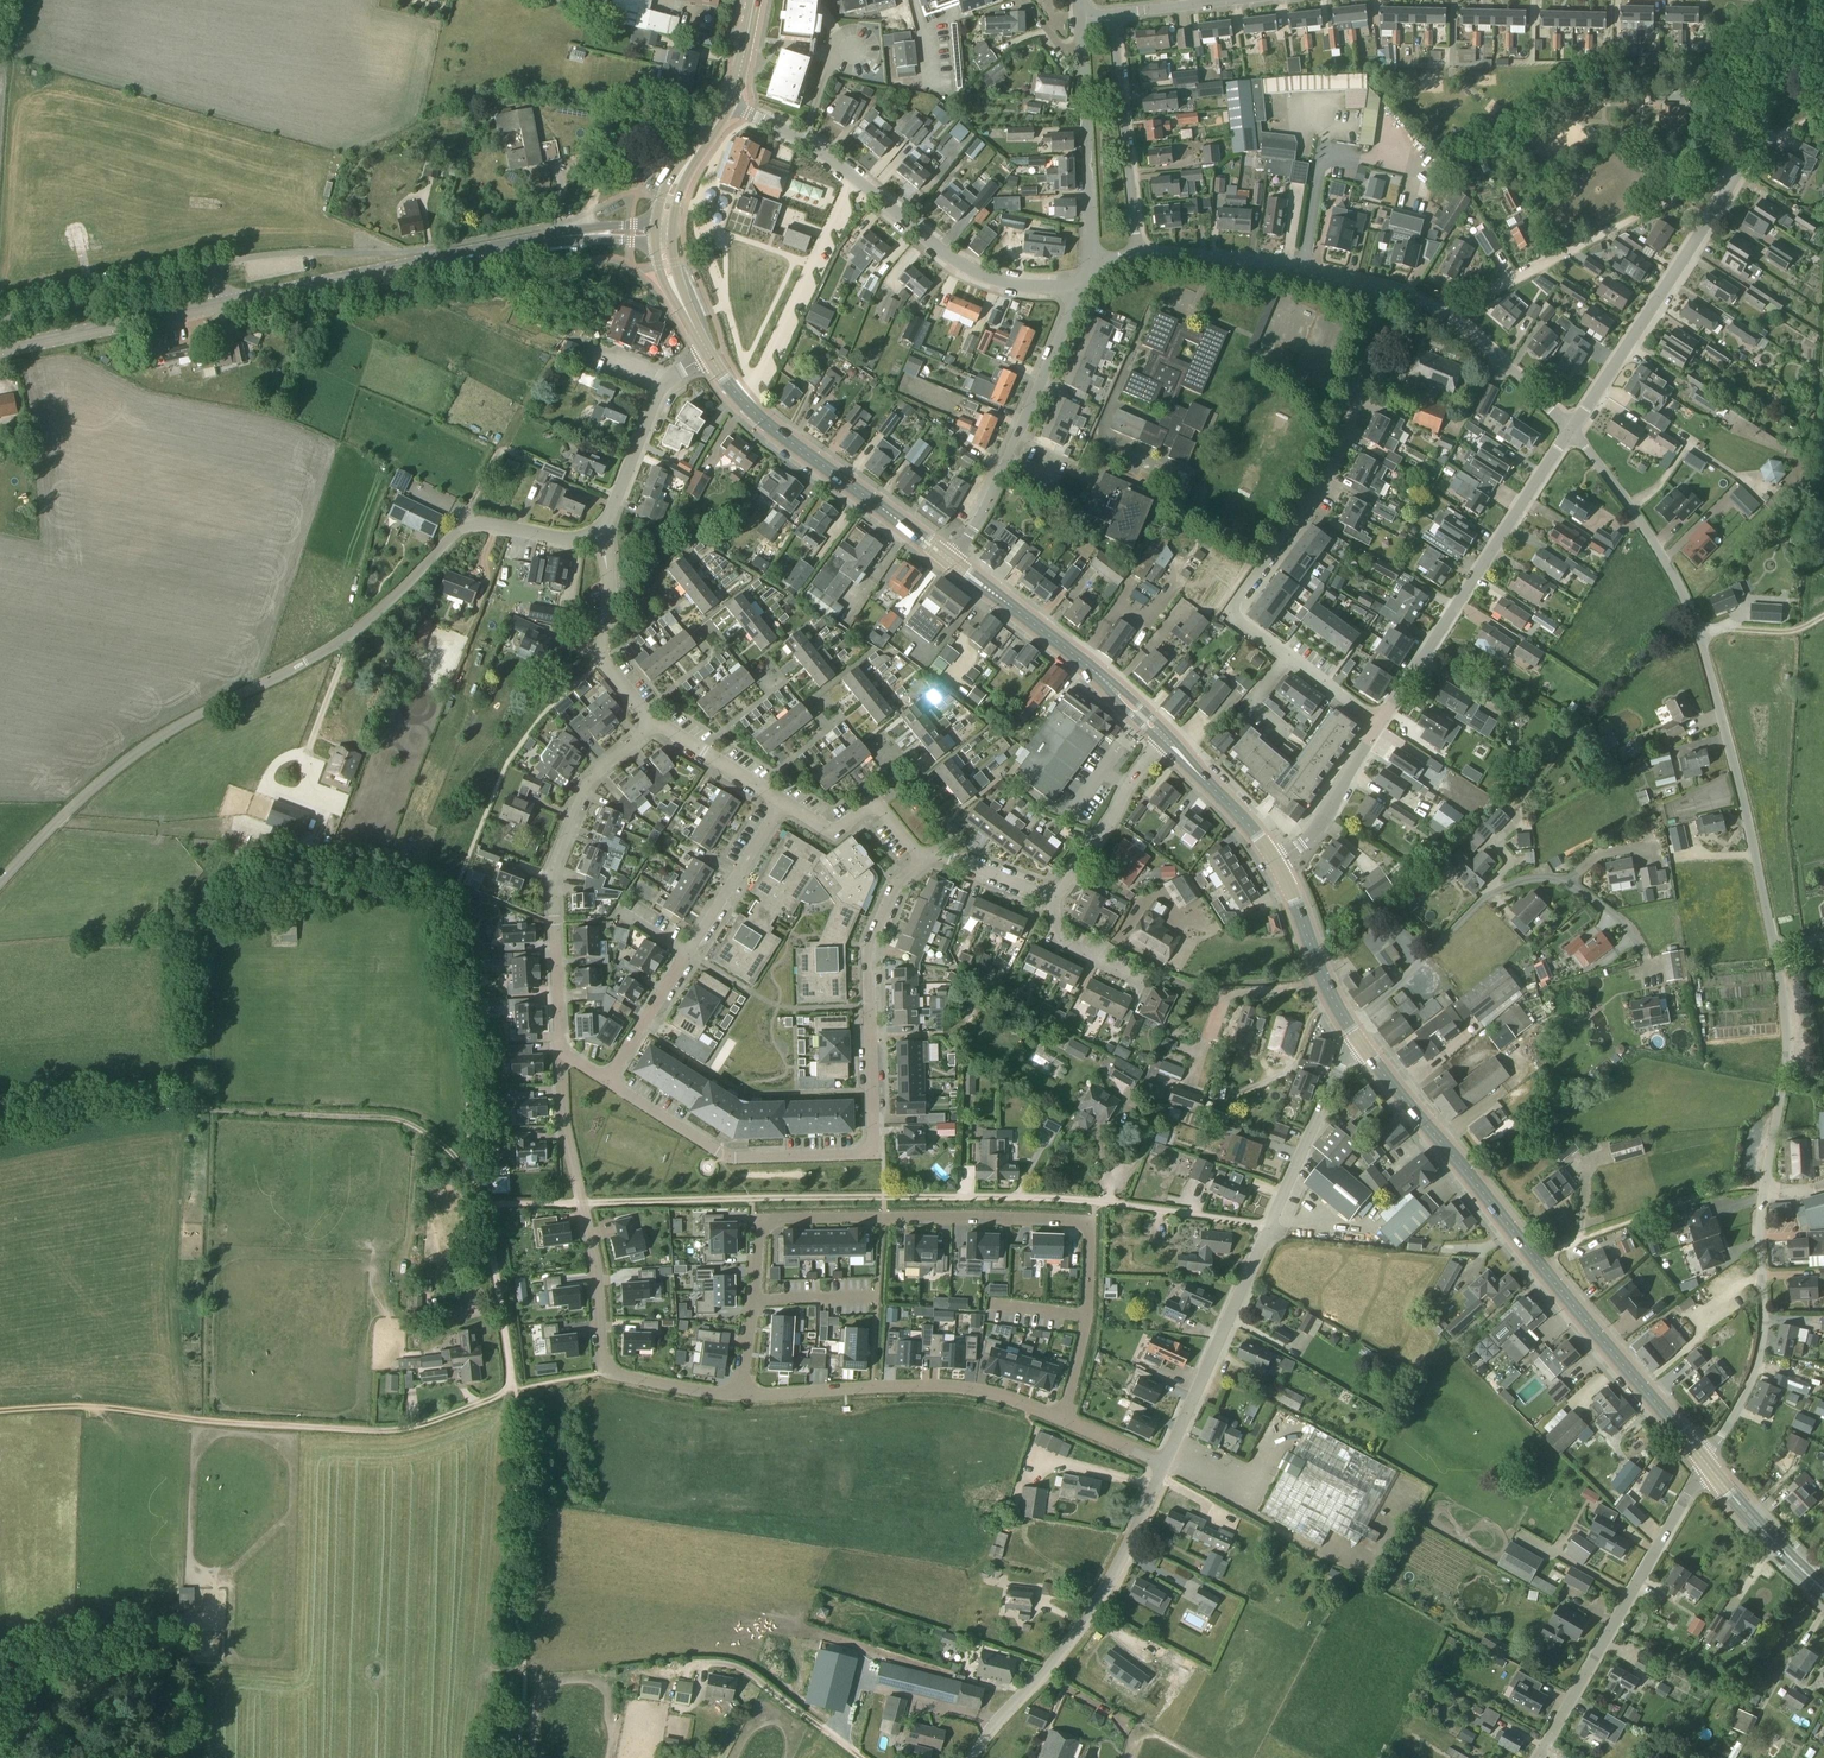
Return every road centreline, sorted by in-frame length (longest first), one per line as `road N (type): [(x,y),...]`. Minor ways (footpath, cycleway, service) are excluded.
road 1 (residential): [(1764,1188),(1787,1044),(1744,805),(1689,611),(1640,524),(1570,431)]
road 2 (track): [(483,1205),(1036,1197),(1268,1226)]
road 3 (unclassified): [(0,879),(102,775),(145,744),(333,646),(399,592),(459,528),(488,524),(572,540),(597,530)]
road 4 (residential): [(1063,1422),(1087,1317),(1090,1235),(1076,1220),(765,1221),(740,1397)]
road 5 (residential): [(606,1082),(727,1157),(873,1154),(868,948),(893,889),(920,854)]
road 6 (primary): [(1162,740),(1069,652),(761,420),(709,356)]
road 7 (residential): [(1378,726),(1232,608),(1341,453),(1383,288)]
road 8 (track): [(483,1205),(420,1117),(180,1106),(0,1137)]
road 9 (track): [(512,1389),(412,1428),(369,1431),(278,1429),(105,1408),(0,1413)]
road 10 (residential): [(1570,431),(1734,178),(1803,6)]
road 11 (residential): [(1163,1465),(1346,1054),(1359,1043)]
road 12 (tertiary): [(216,304),(540,240),(663,234)]
road 13 (track): [(1446,315),(1715,177),(1823,109)]
road 14 (residential): [(1348,1027),(1405,982),(1482,900),(1522,881),(1547,879),(1579,892),(1620,922),(1644,959)]
road 15 (residential): [(560,1052),(553,865),(589,780),(656,722)]
road 16 (residential): [(1378,726),(1570,431)]
road 17 (residential): [(972,1757),(1092,1611),(1163,1465)]
road 18 (residential): [(1540,1757),(1706,1464)]
road 19 (residential): [(740,1397),(945,1388),(1063,1422)]
road 20 (residential): [(1079,289),(1016,285),(972,271),(802,142)]
road 21 (residential): [(582,1203),(606,1370),(740,1397)]
road 22 (residential): [(957,553),(990,499),(1079,289)]
road 23 (residential): [(1764,1188),(1760,1356),(1706,1464)]
road 24 (primary): [(1535,1259),(1359,1043)]
road 25 (primary): [(1706,1464),(1535,1259)]
road 26 (residential): [(1383,288),(1258,261),(1137,256)]
road 27 (residential): [(1137,256),(1111,15)]
road 28 (residential): [(1570,431),(1459,325),(1383,288)]
road 29 (tertiary): [(0,349),(216,304)]
road 30 (residential): [(656,722),(601,656),(609,594),(597,530)]
road 31 (unclassified): [(597,530),(660,389),(709,356)]
road 32 (unclassified): [(0,317),(204,270)]
road 33 (residential): [(1091,269),(1082,62)]
road 34 (residential): [(1053,898),(1162,740)]
road 35 (track): [(512,1389),(483,1205)]
road 36 (residential): [(920,854),(874,801),(834,833),(782,802)]
road 37 (primary): [(1348,1027),(1275,862)]
road 38 (residential): [(688,952),(782,802)]
road 39 (residential): [(1275,862),(1316,831),(1378,726)]
road 40 (primary): [(1823,1591),(1706,1464)]
road 41 (primary): [(1275,862),(1162,740)]
road 42 (residential): [(606,1082),(688,952)]
road 43 (residential): [(582,1203),(560,1052)]
road 44 (residential): [(782,802),(656,722)]
road 45 (primary): [(663,234),(676,183),(727,103)]
road 46 (residential): [(1053,898),(920,854)]
road 47 (primary): [(709,356),(672,285),(663,234)]
road 48 (residential): [(1240,0),(1111,15)]
road 49 (track): [(1823,615),(1794,631),(1698,634)]
road 50 (residential): [(1132,977),(1054,938),(1053,898)]

